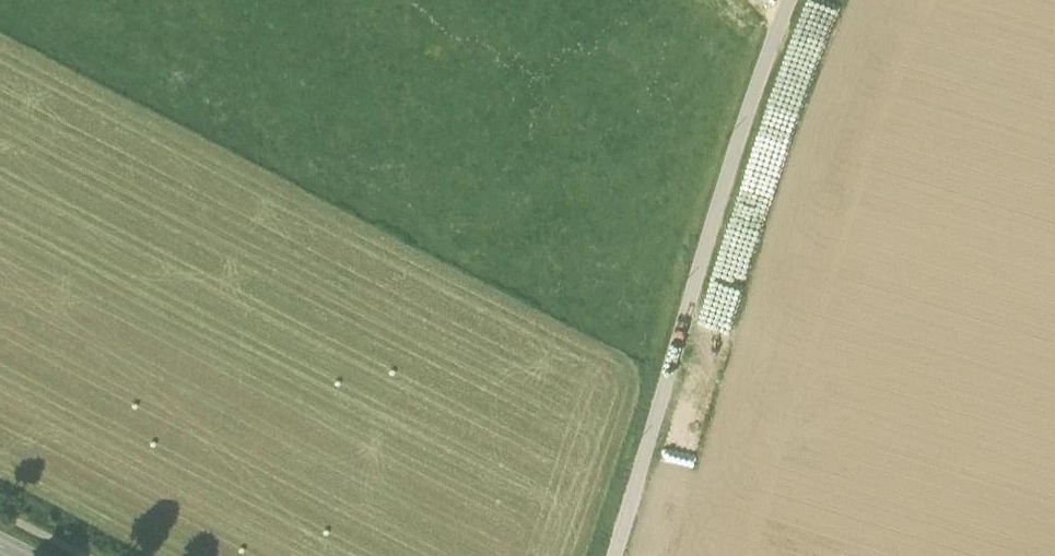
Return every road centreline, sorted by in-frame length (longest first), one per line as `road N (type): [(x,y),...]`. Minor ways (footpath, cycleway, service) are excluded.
road 1 (unclassified): [(617,555),(752,89),(789,0)]

